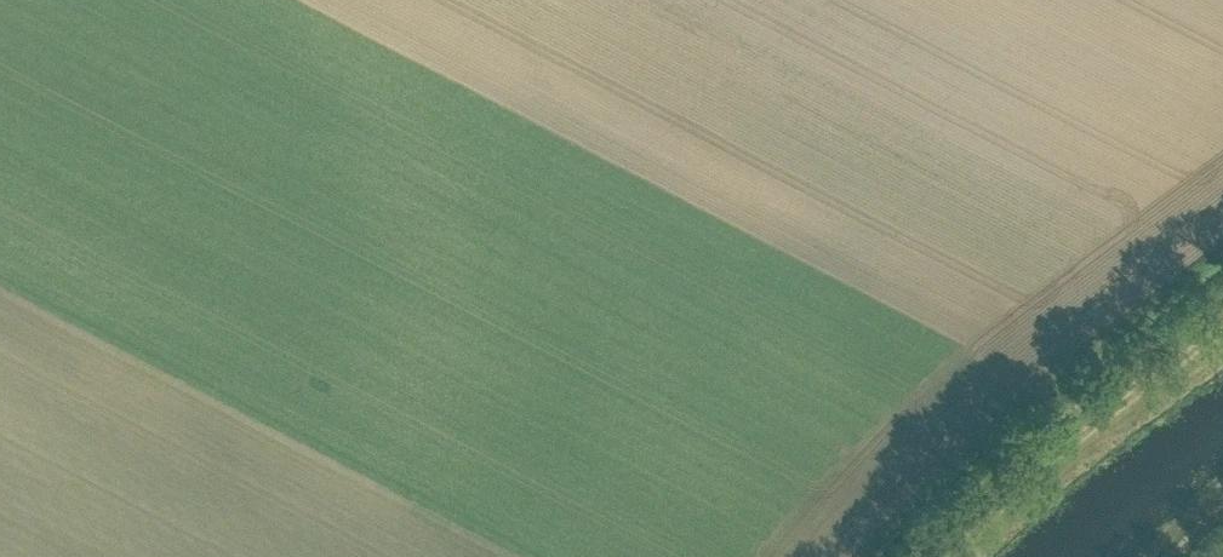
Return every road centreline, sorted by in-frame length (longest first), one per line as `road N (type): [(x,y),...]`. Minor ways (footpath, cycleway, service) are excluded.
road 1 (track): [(1222,329),(1044,466),(952,556)]

